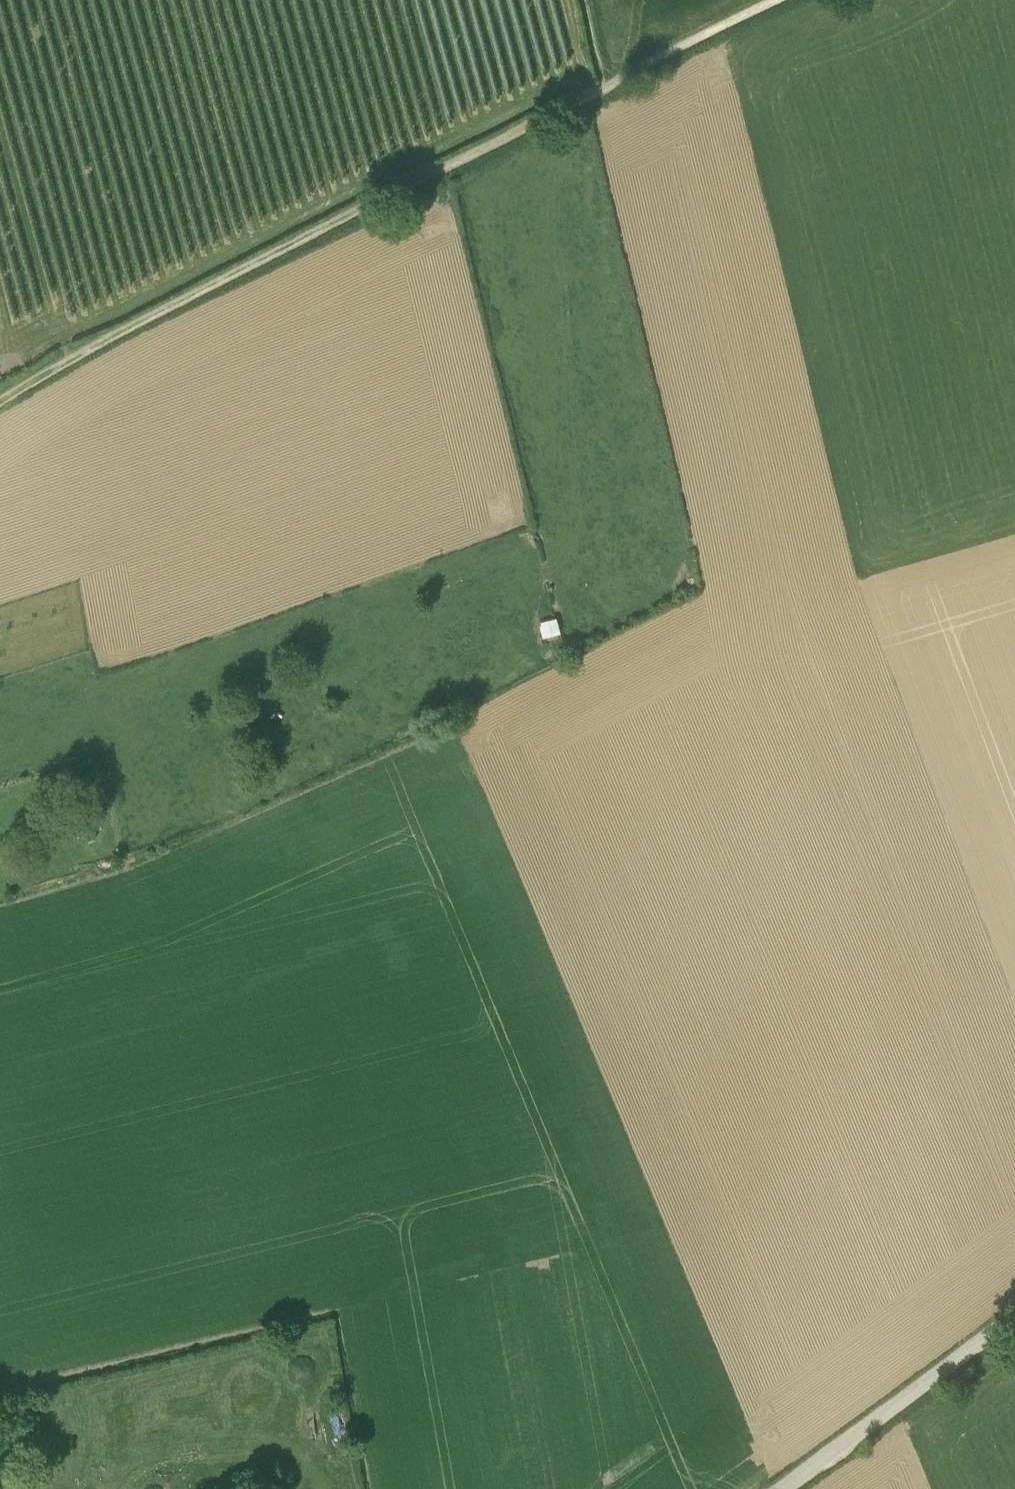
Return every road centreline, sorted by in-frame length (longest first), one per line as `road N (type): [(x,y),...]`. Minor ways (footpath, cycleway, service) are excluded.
road 1 (track): [(0,400),(613,84)]
road 2 (unclassified): [(782,1488),(1014,1317)]
road 3 (track): [(613,84),(781,0)]

